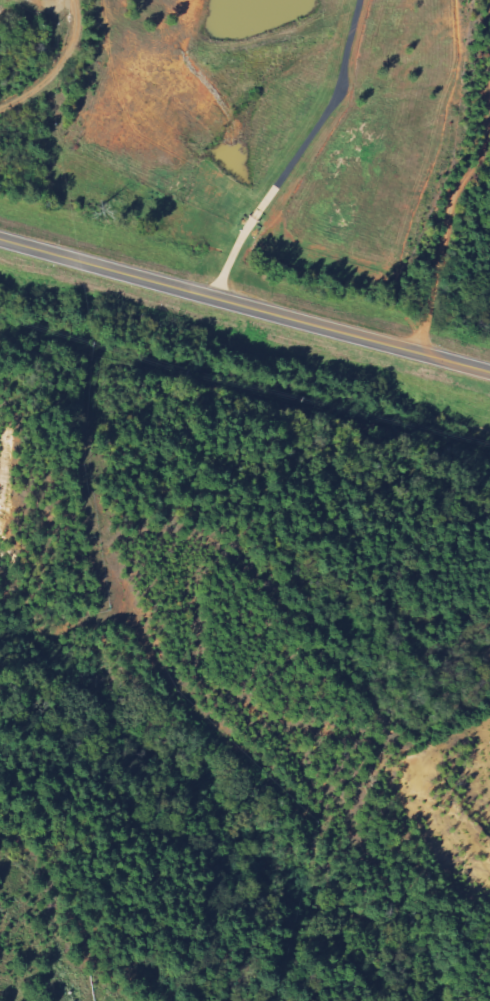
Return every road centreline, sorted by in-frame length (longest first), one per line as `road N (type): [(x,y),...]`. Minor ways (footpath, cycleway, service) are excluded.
road 1 (tertiary): [(489,372),(0,239)]
road 2 (residential): [(71,0),(70,38),(55,69),(0,110)]

